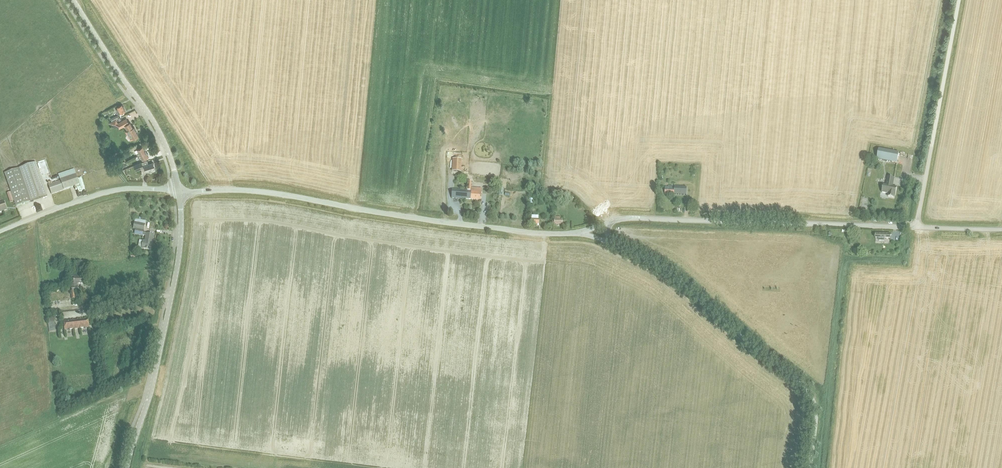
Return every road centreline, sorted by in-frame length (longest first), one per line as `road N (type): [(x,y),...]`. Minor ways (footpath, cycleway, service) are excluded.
road 1 (unclassified): [(579,233),(402,217),(259,191),(179,192)]
road 2 (unclassified): [(811,467),(815,411),(805,389),(680,282),(610,244)]
road 3 (unclassified): [(916,227),(609,223)]
road 4 (unclassified): [(128,467),(177,271),(179,192)]
road 5 (unclassified): [(916,227),(960,0)]
road 6 (unclassified): [(179,192),(158,130),(72,0)]
road 7 (unclassified): [(0,232),(122,189),(179,192)]

